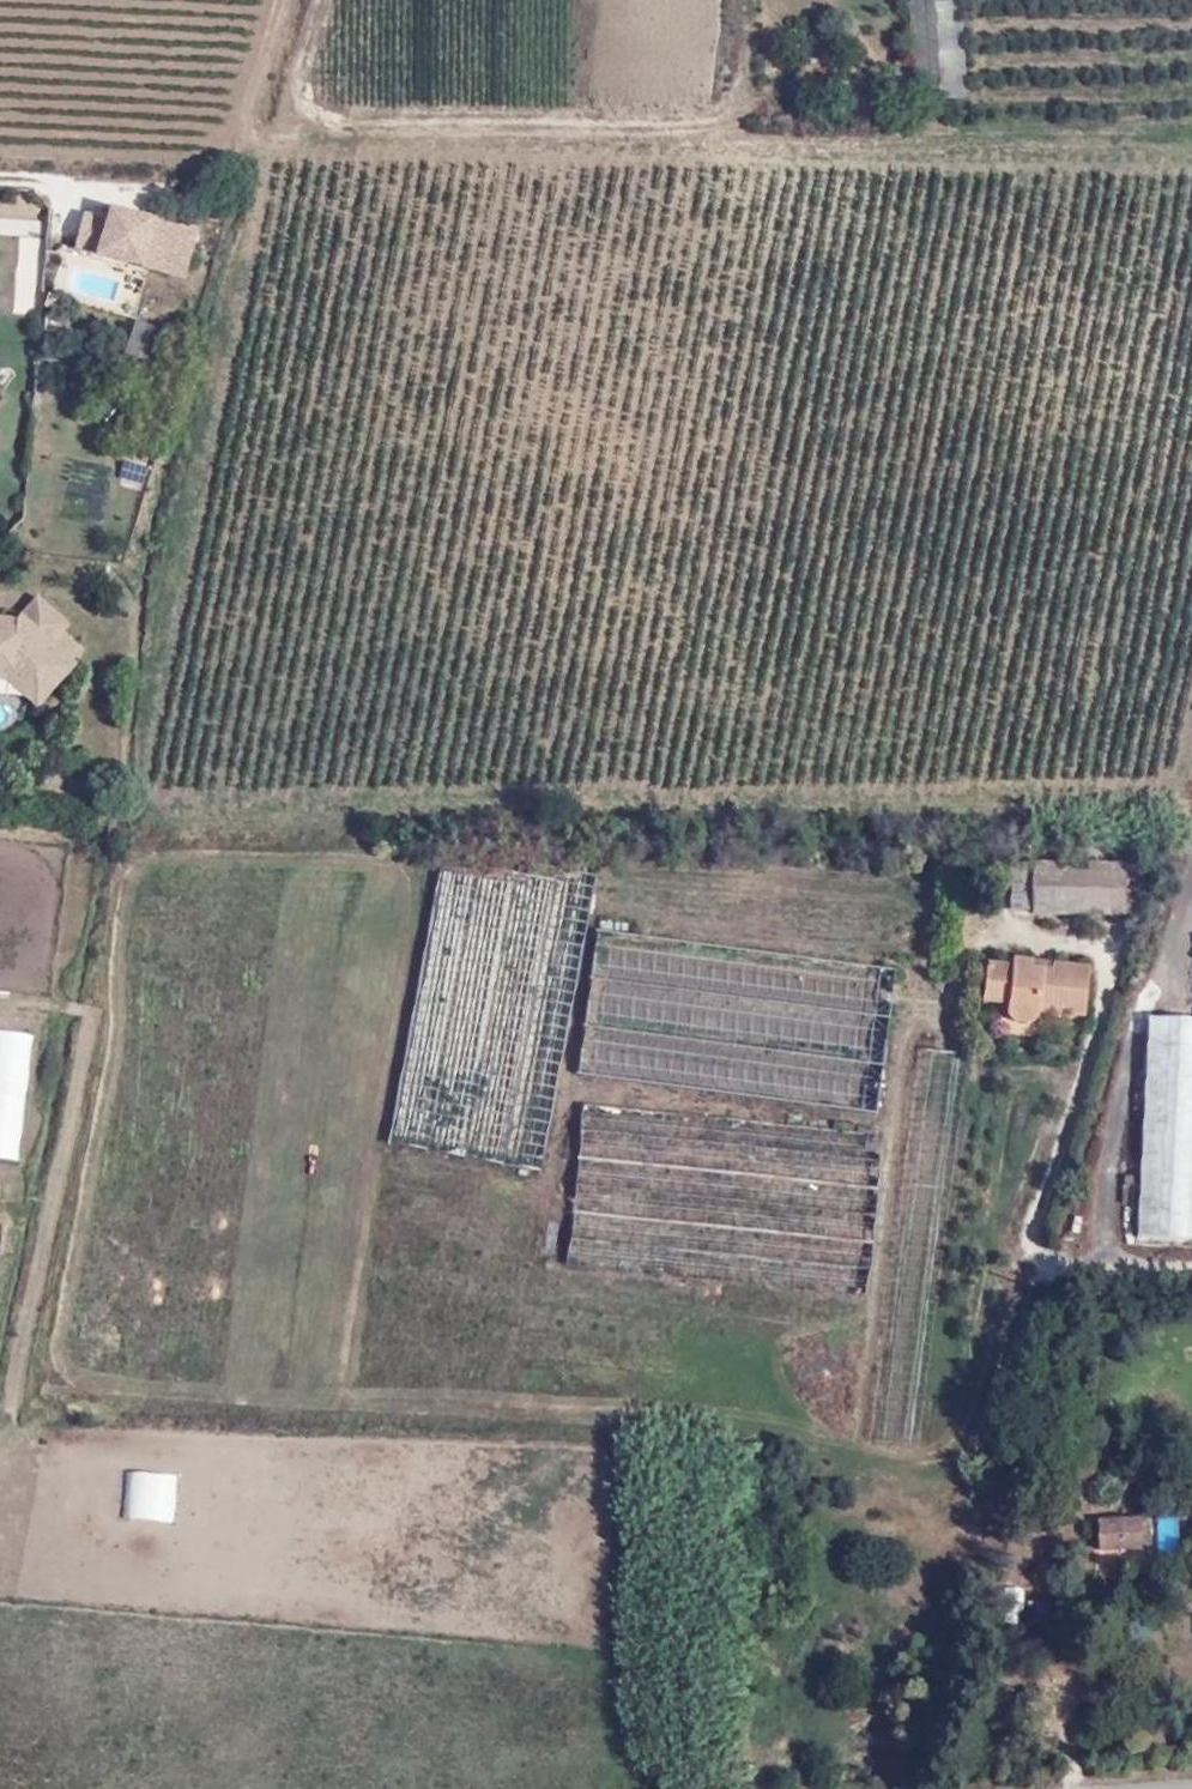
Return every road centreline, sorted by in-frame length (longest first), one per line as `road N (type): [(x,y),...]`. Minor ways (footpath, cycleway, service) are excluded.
road 1 (residential): [(327,0),(306,71),(311,100),(326,120),(371,126),(696,122),(722,112),(734,94),(735,0)]

